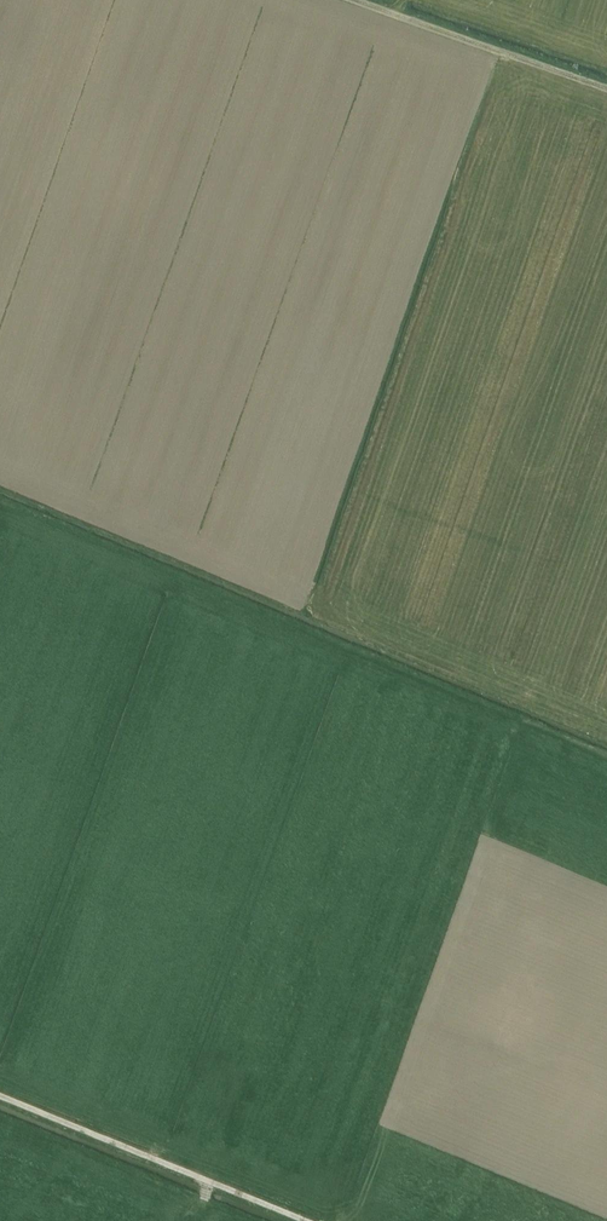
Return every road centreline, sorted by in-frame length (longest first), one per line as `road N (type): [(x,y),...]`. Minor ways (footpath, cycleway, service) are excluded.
road 1 (track): [(356,0),(606,88)]

